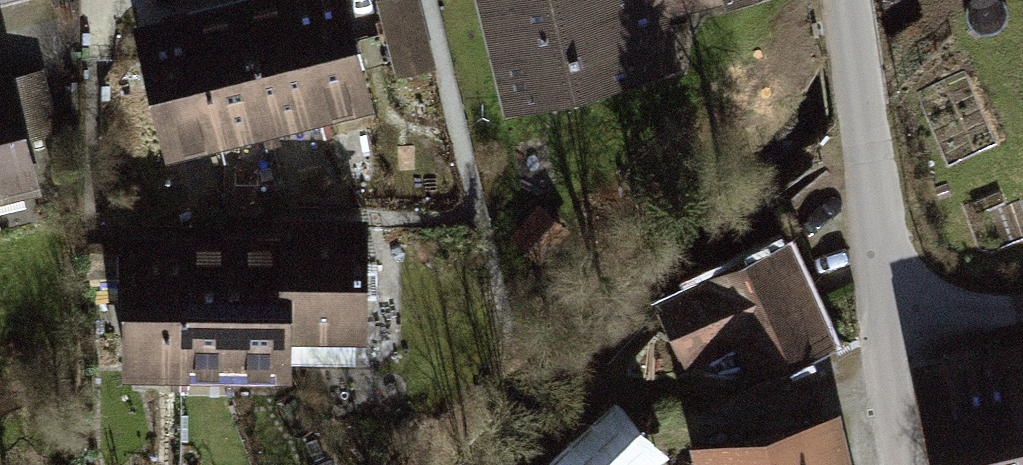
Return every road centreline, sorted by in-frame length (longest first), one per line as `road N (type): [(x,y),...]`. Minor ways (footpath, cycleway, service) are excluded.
road 1 (residential): [(906,464),(846,0)]

